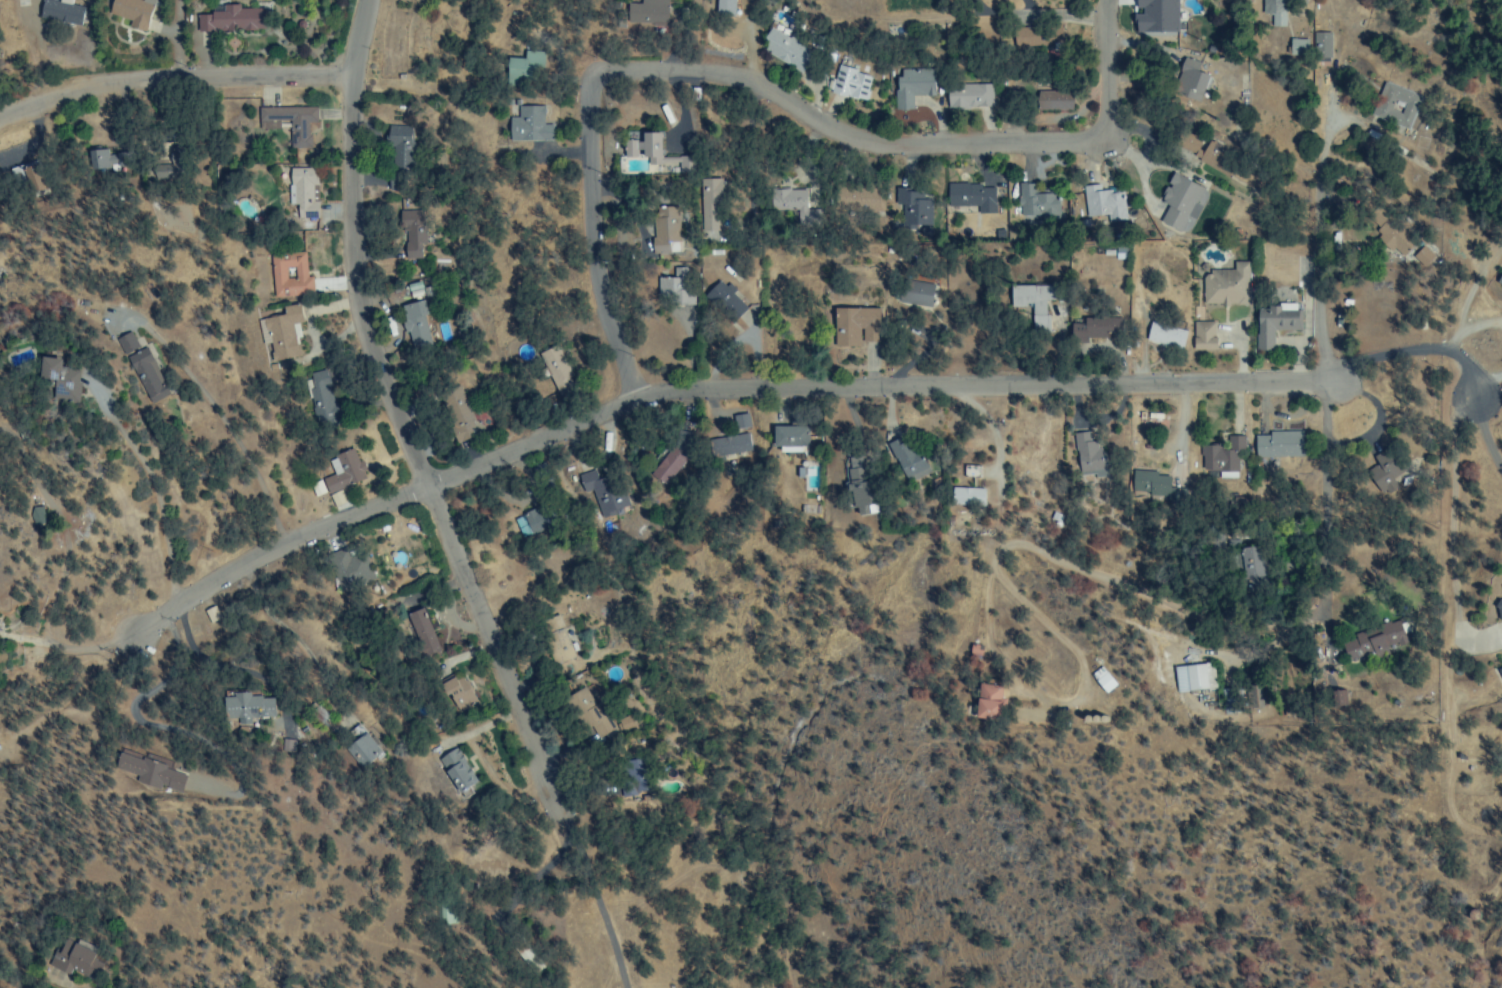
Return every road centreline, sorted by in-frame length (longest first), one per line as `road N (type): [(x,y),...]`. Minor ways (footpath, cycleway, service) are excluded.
road 1 (residential): [(1471,399),(1474,374),(1464,362),(1447,350),(1419,349),(1240,384),(624,398),(511,453),(476,459),(428,488),(270,549),(123,637),(65,643),(8,634)]
road 2 (residential): [(366,0),(355,212),(428,488),(555,805)]
road 3 (residential): [(582,97),(592,72),(611,64),(761,80),(806,115),(873,146),(1110,142),(1102,0)]
road 4 (residential): [(356,74),(97,82),(0,124)]
road 5 (residential): [(624,398),(585,212),(582,97)]

